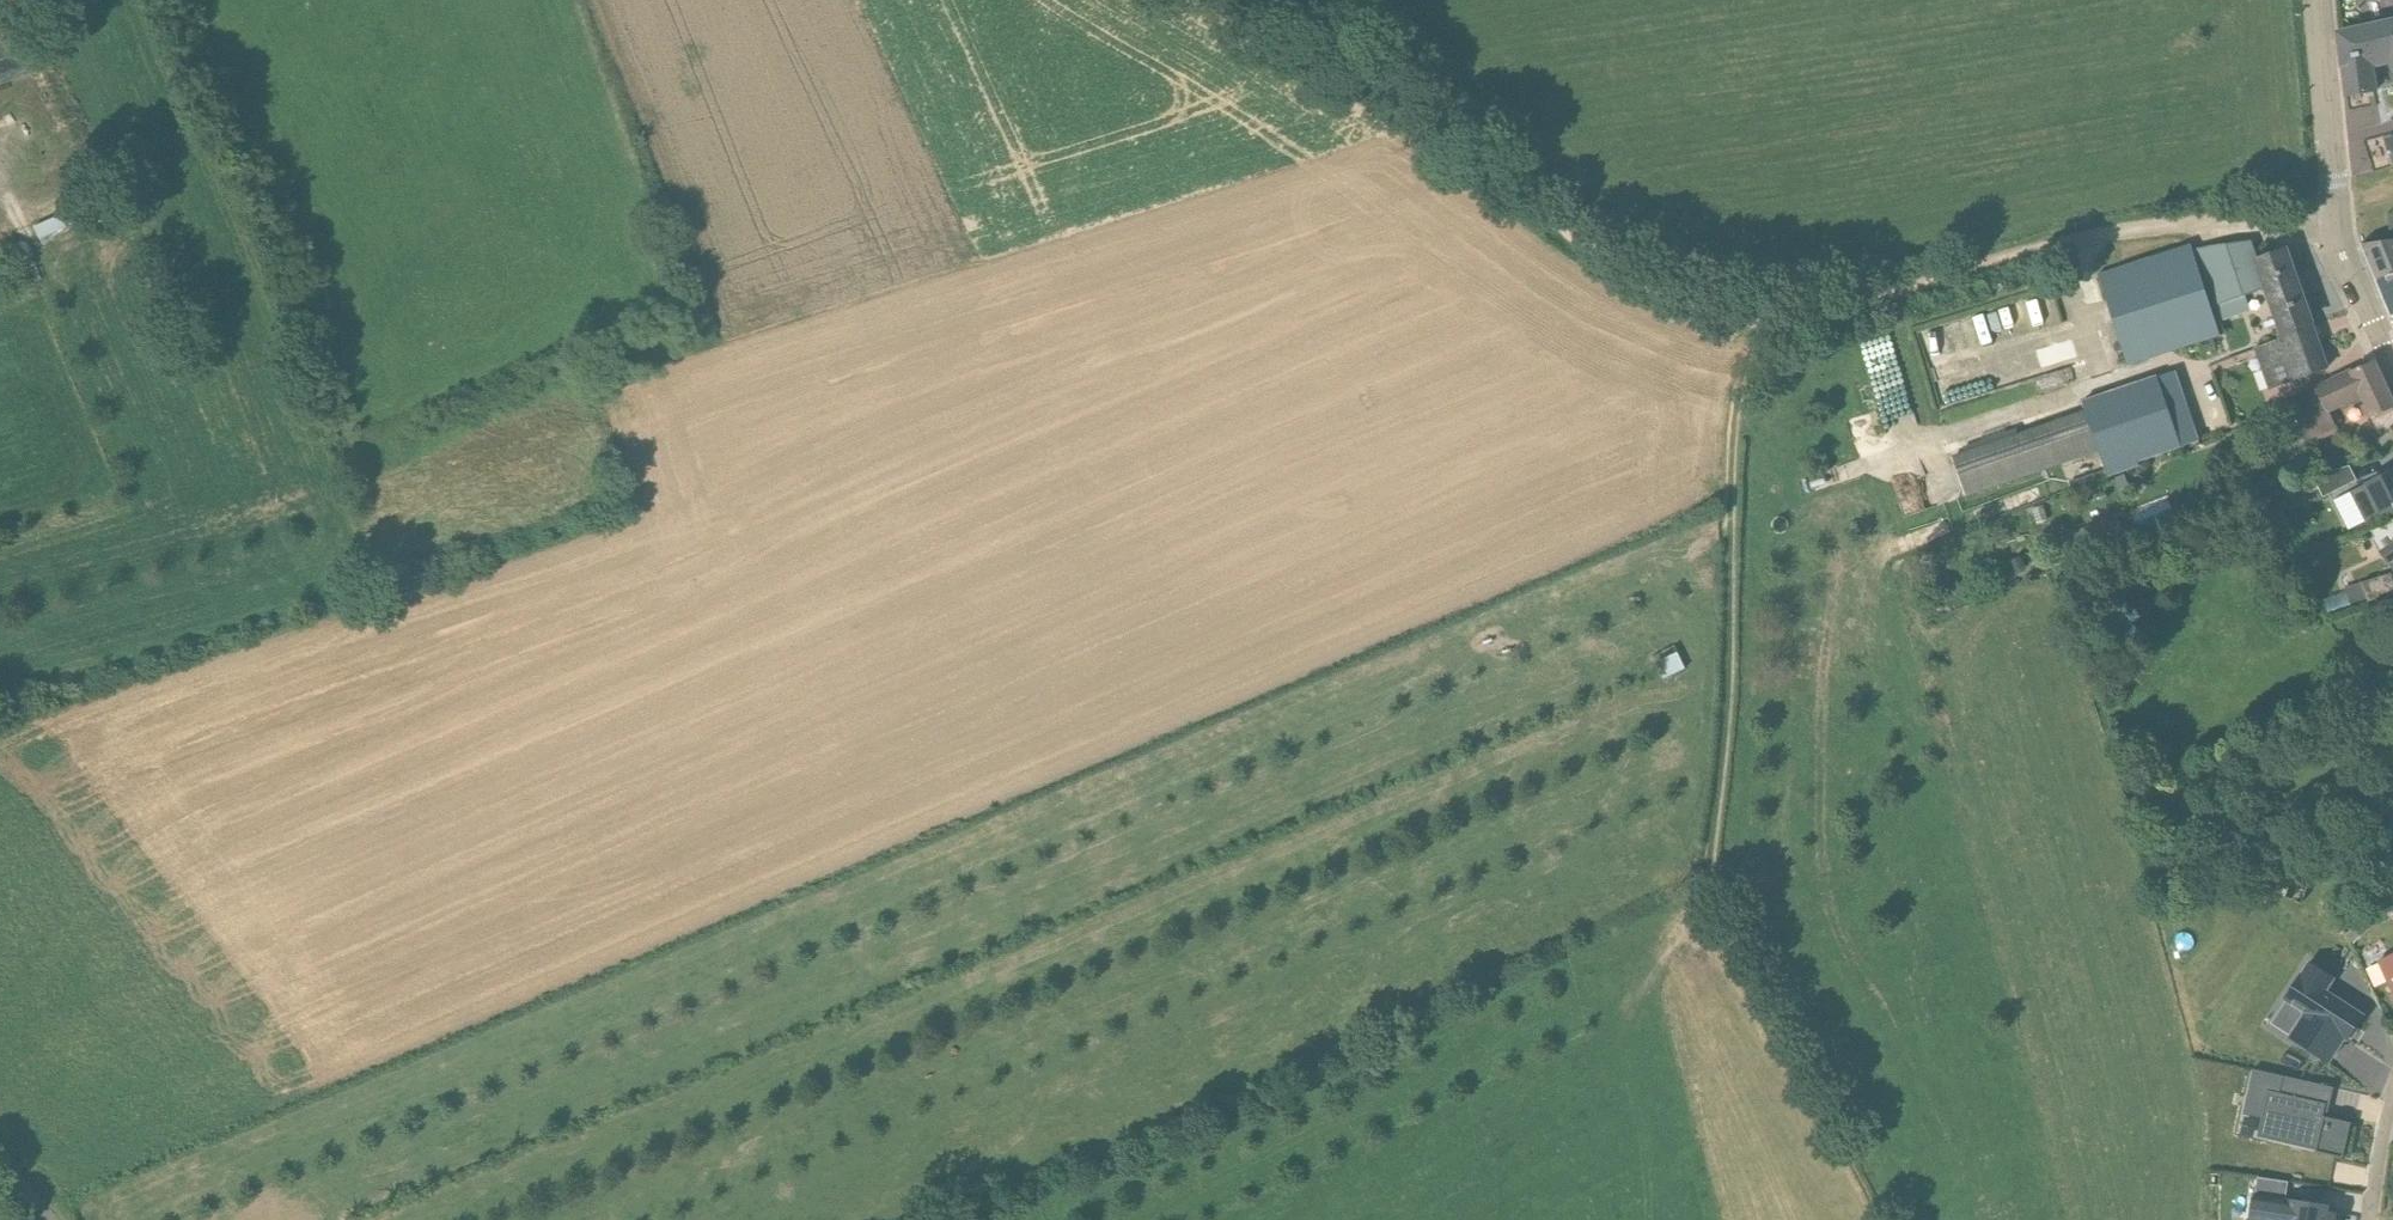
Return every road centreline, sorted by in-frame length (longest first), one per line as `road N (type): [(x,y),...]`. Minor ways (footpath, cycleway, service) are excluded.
road 1 (unclassified): [(1271,0),(1608,258),(1713,308),(1814,308),(2153,227),(2337,220)]
road 2 (track): [(1769,312),(1735,406),(1712,883),(1715,917),(1793,1060)]
road 3 (tertiary): [(2318,0),(2337,220)]
road 4 (residential): [(2392,1075),(2363,1219)]
road 5 (tertiary): [(2337,220),(2381,332)]

